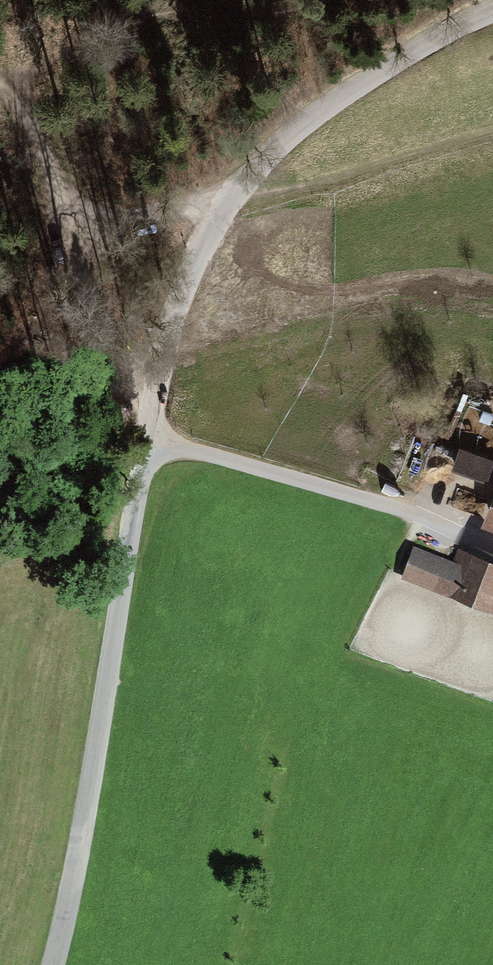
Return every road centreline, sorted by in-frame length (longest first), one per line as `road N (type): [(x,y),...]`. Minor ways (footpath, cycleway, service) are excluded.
road 1 (residential): [(492,12),(438,36),(297,125),(223,202),(188,268),(147,446)]
road 2 (residential): [(147,446),(85,844),(56,964)]
road 3 (track): [(0,421),(94,383),(159,374),(118,353),(71,228),(0,99)]
road 4 (residential): [(147,446),(244,467),(492,547)]
road 5 (track): [(223,202),(71,228)]

